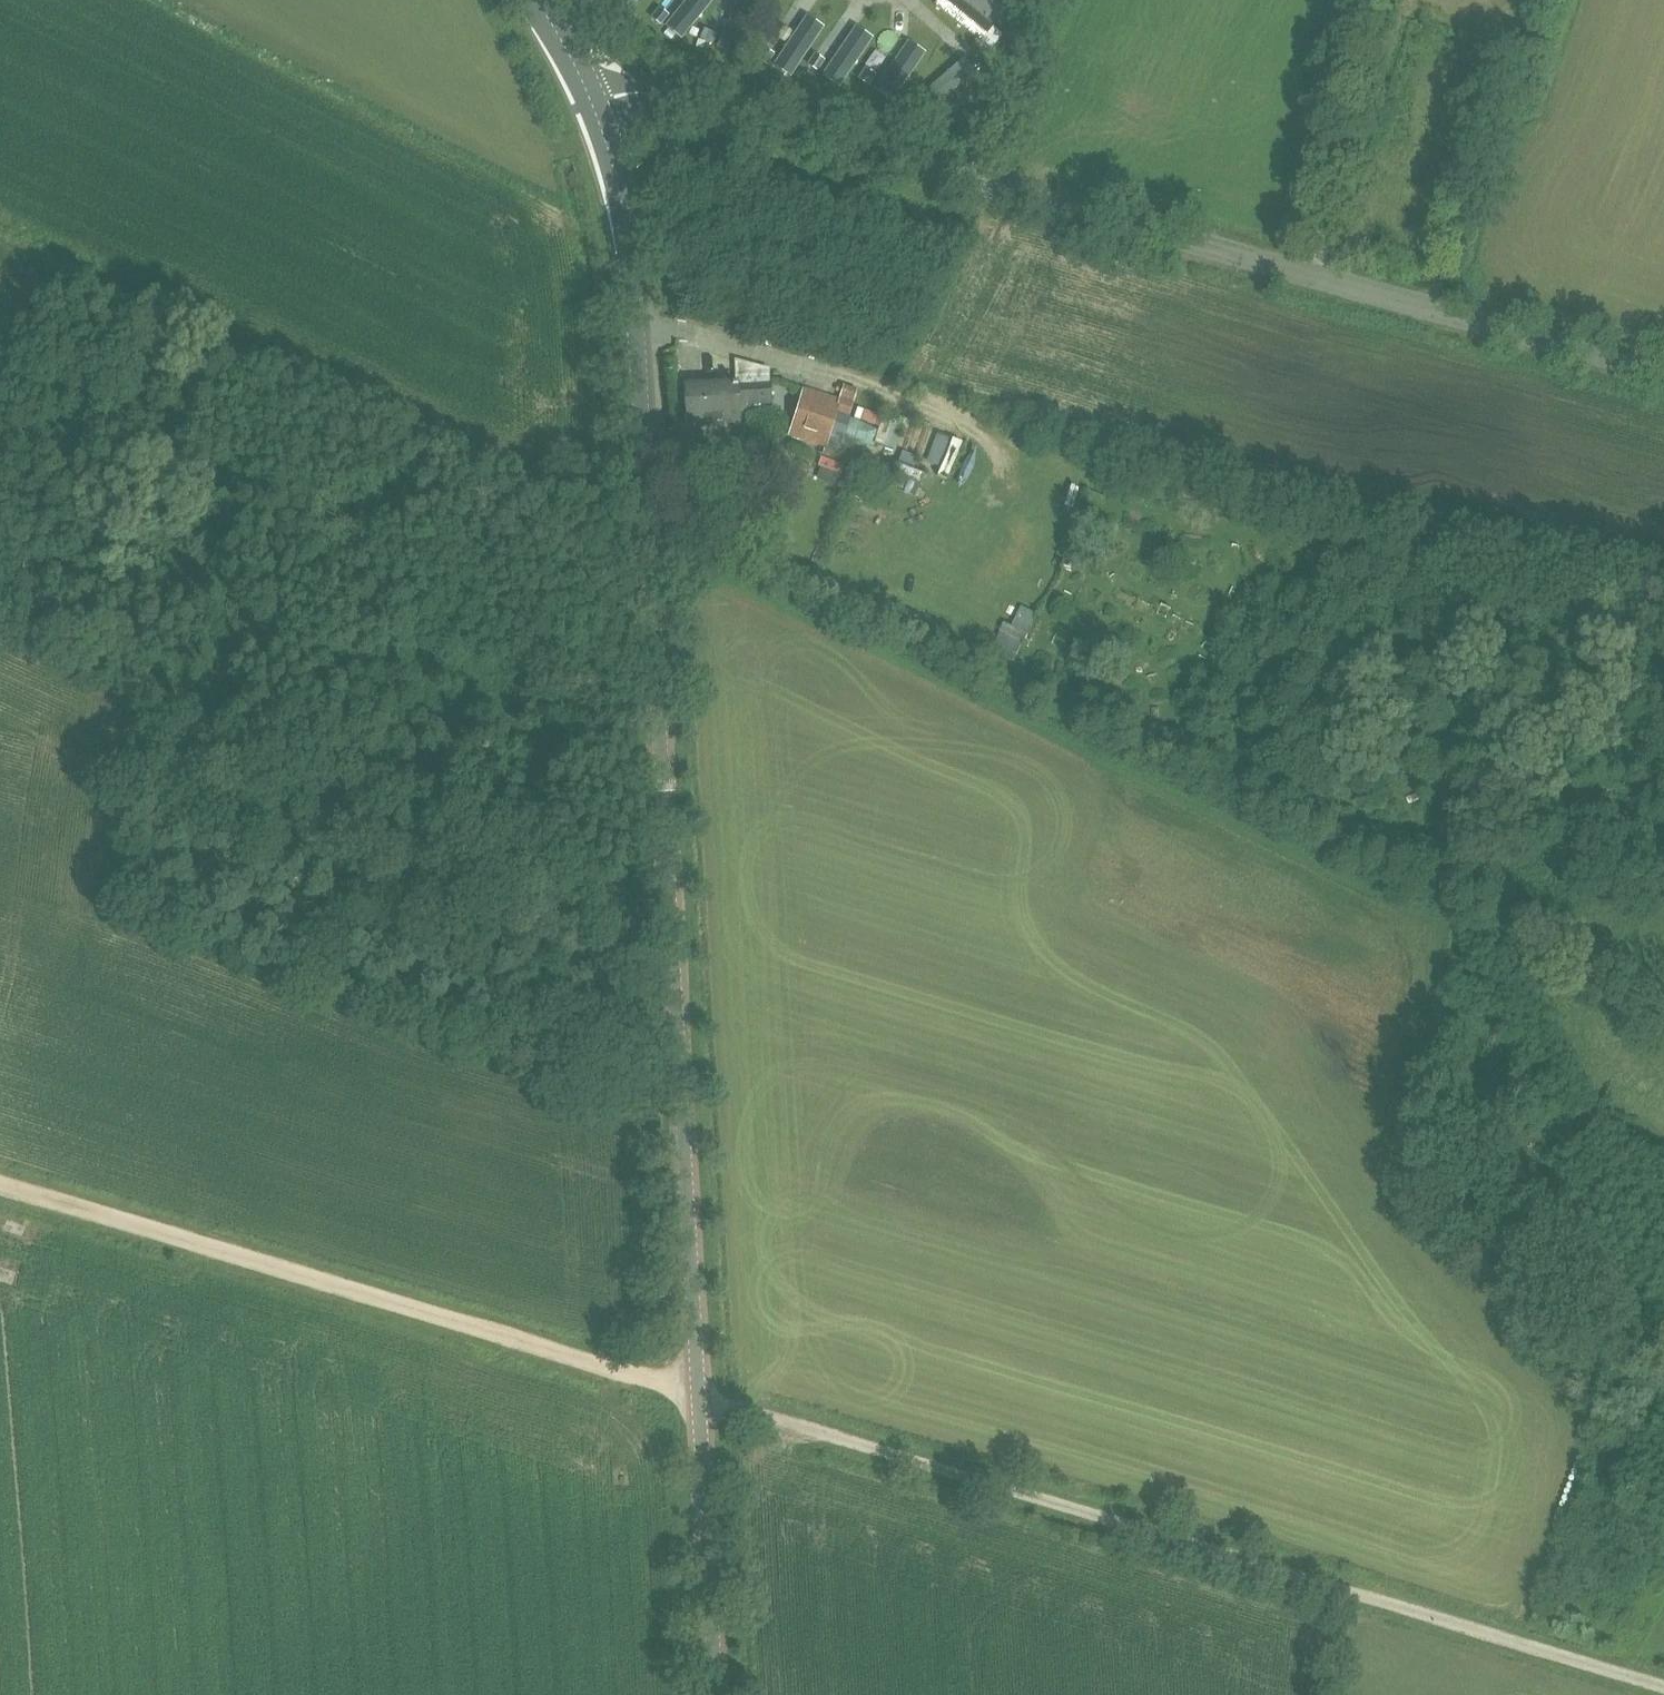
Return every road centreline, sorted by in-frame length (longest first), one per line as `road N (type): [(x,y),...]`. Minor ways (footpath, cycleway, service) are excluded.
road 1 (track): [(0,1184),(1663,1692)]
road 2 (tertiary): [(715,1694),(630,252),(591,105)]
road 3 (unclassified): [(591,105),(634,94),(669,101),(1663,374)]
road 4 (tertiary): [(591,105),(531,0)]

